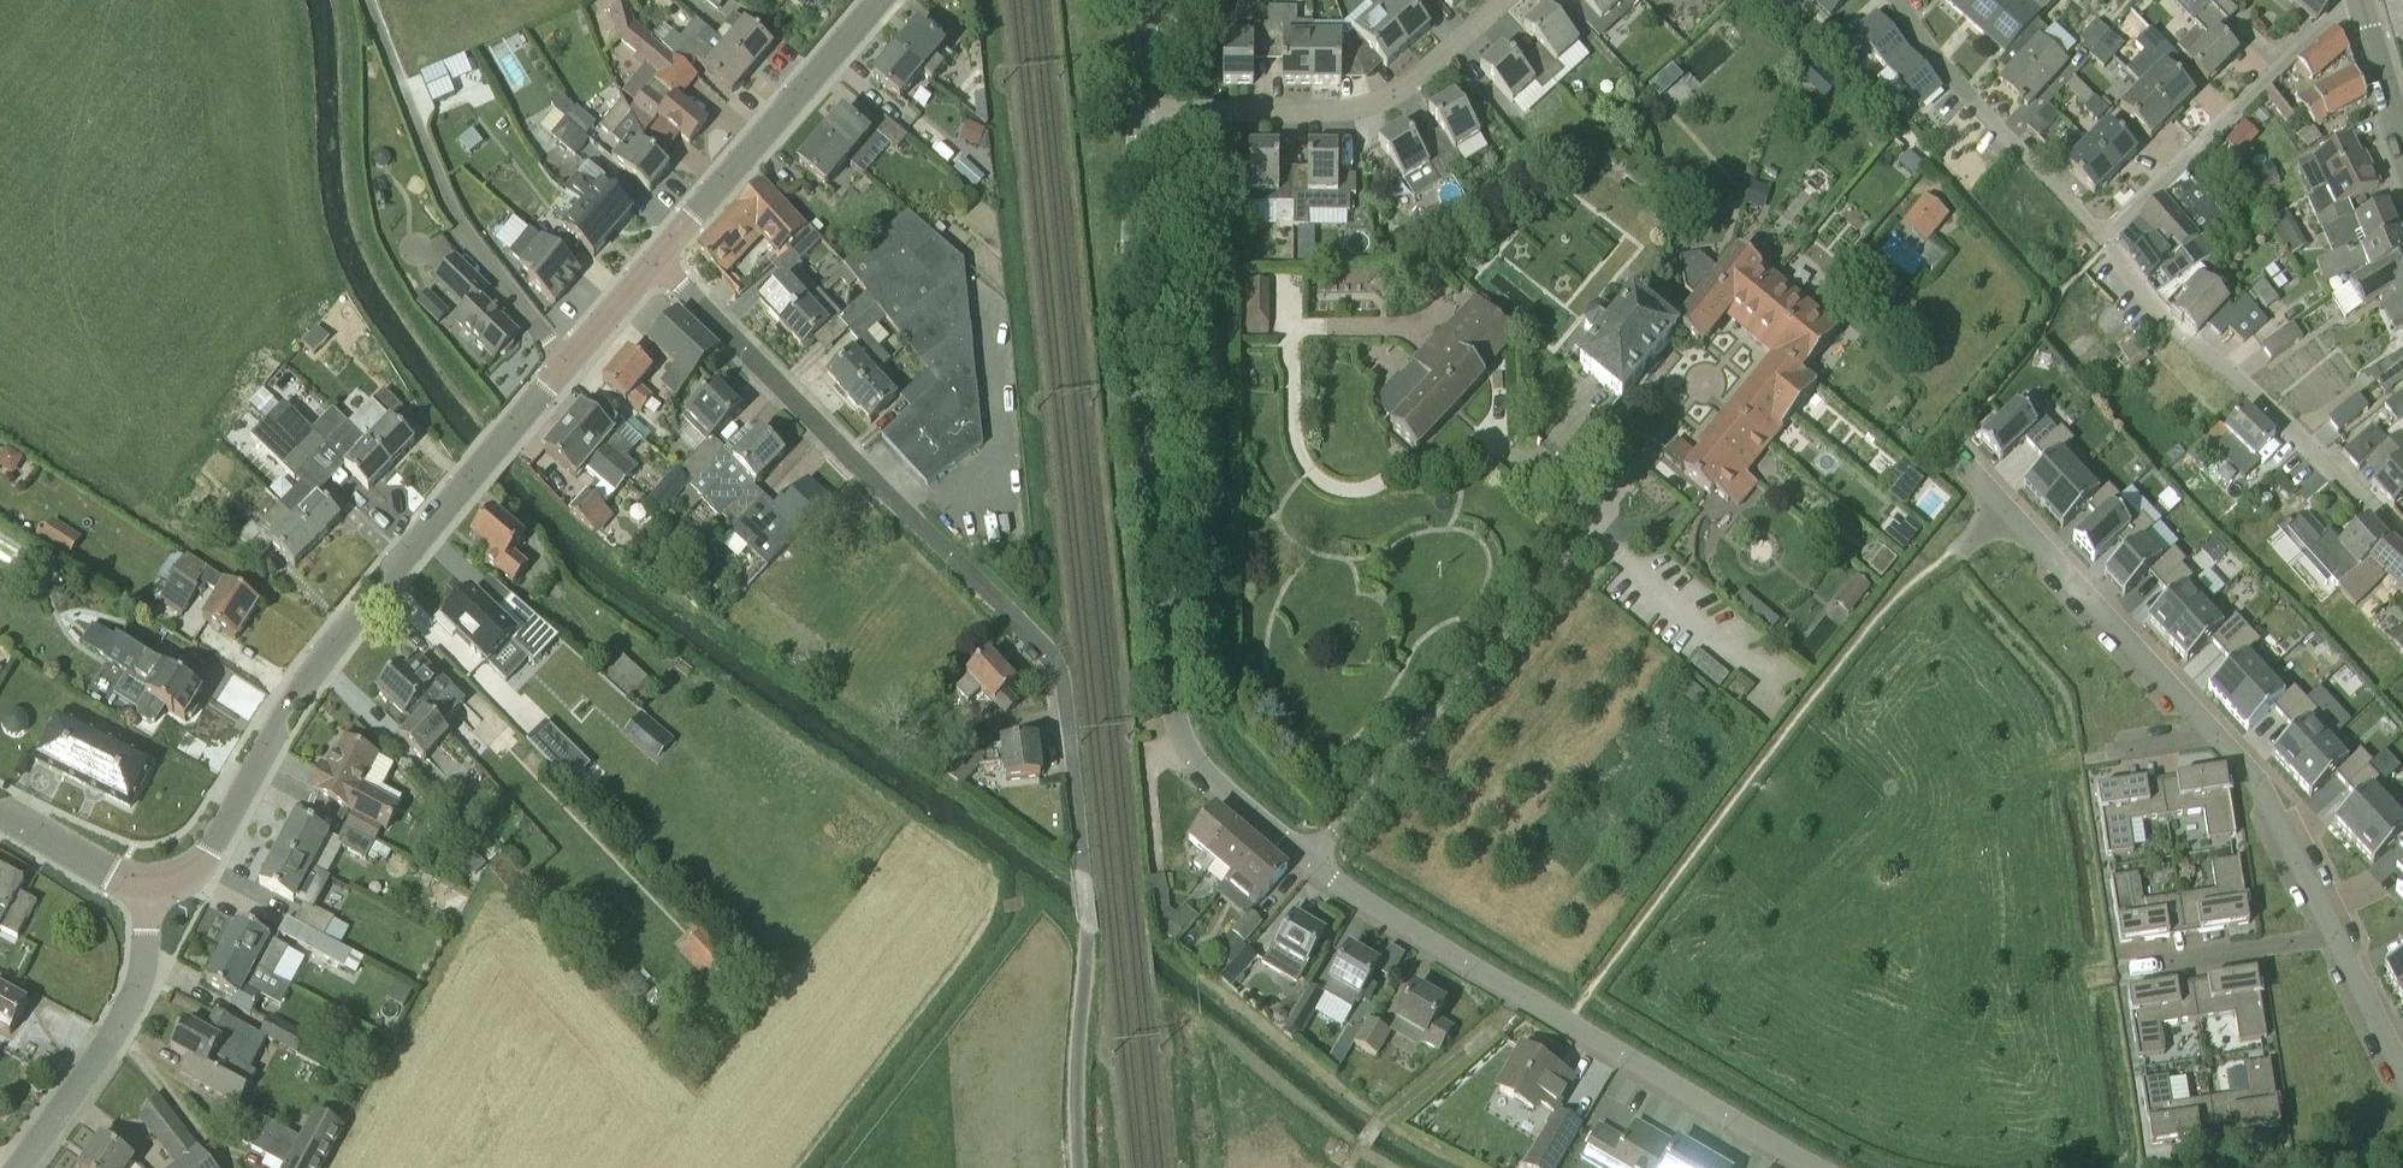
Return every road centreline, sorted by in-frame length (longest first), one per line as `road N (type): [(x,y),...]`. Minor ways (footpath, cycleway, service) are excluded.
road 1 (unclassified): [(1078,1167),(1088,918),(1076,798),(1042,646),(657,256)]
road 2 (tertiary): [(158,888),(210,853),(323,654),(657,256)]
road 3 (residential): [(1177,728),(1199,767),(1343,890),(1638,1072),(1818,1167)]
road 4 (unclassified): [(1177,728),(1131,313),(1140,110)]
road 5 (residential): [(2102,234),(2170,326),(2231,372),(2402,540)]
road 6 (residential): [(1140,110),(1382,104),(1499,0)]
road 7 (residential): [(2362,0),(2102,234)]
road 8 (tertiary): [(657,256),(878,0)]
road 9 (residential): [(1896,0),(1924,47),(2102,234)]
road 10 (residential): [(2010,507),(2219,737)]
road 11 (residential): [(2219,737),(2263,785),(2338,937)]
road 12 (residential): [(2118,967),(2338,937)]
road 13 (residential): [(113,1037),(233,1167)]
road 14 (tertiary): [(158,888),(112,877),(0,815)]
road 15 (unclassified): [(17,1167),(113,1037)]
road 16 (unclassified): [(113,1037),(147,964),(158,888)]
road 17 (residential): [(2338,937),(2402,1068)]
road 18 (residential): [(2085,759),(2219,737)]
road 19 (residential): [(2402,130),(2368,0)]

